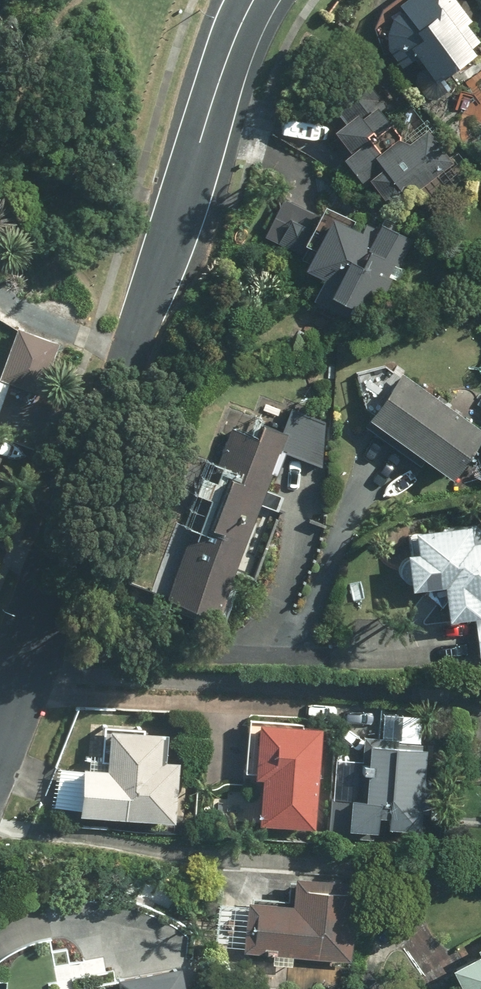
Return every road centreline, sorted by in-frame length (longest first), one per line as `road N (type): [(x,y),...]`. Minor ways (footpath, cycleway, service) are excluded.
road 1 (secondary): [(255,0),(233,41),(142,321),(0,707)]

